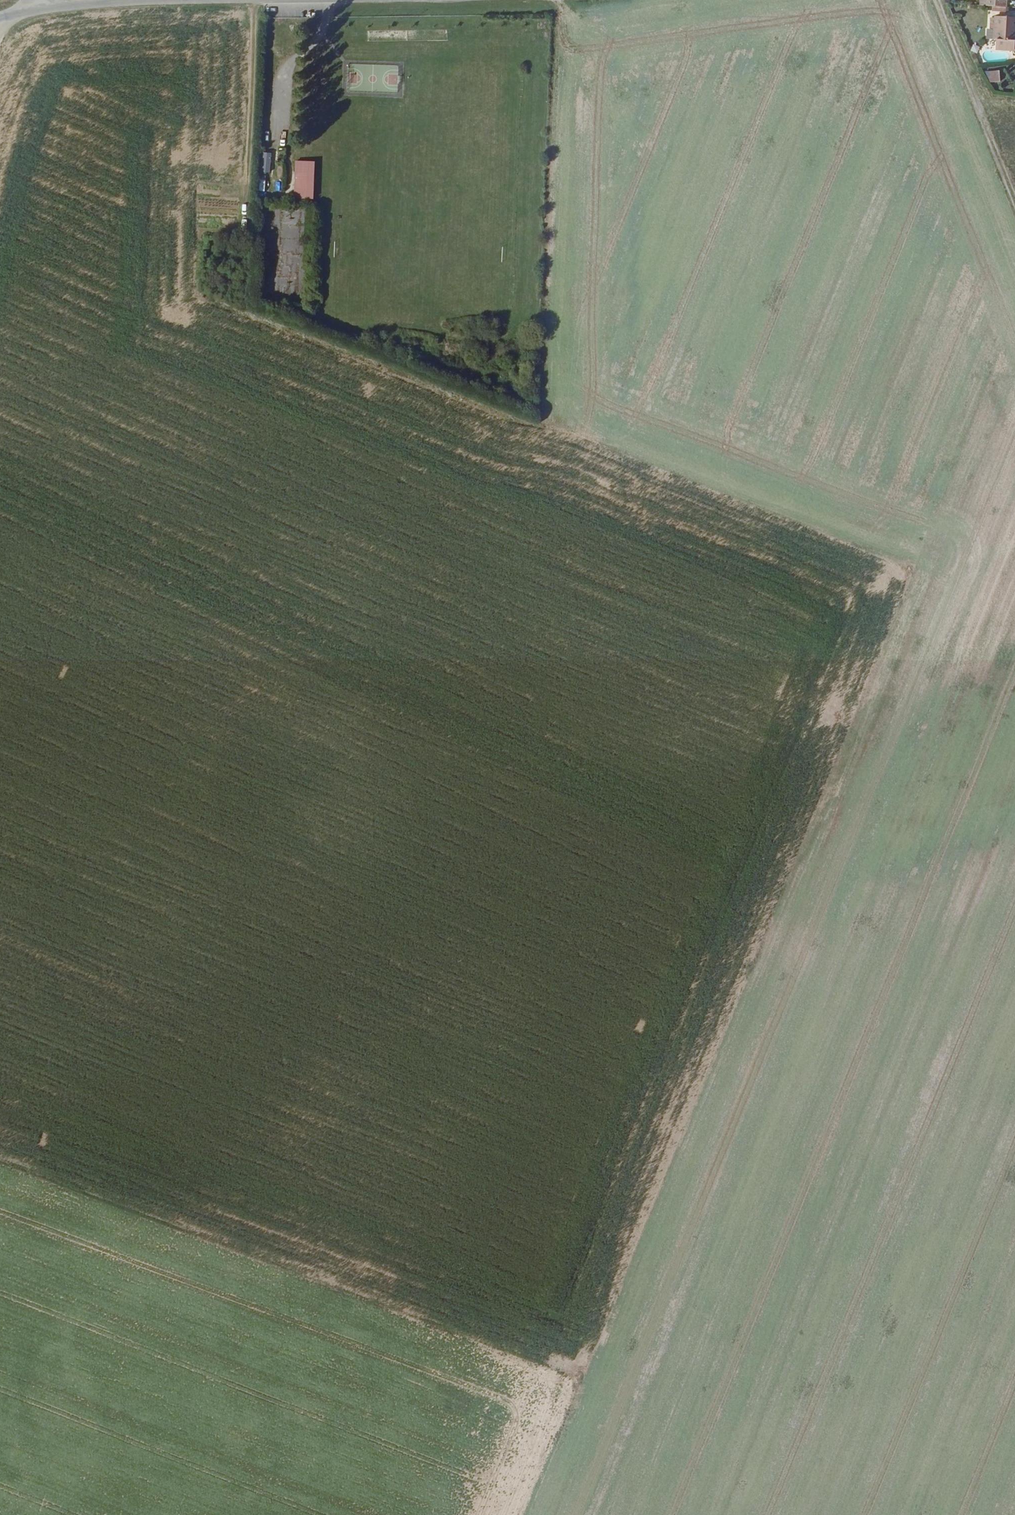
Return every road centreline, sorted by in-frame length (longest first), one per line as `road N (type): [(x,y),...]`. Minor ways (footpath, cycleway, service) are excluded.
road 1 (track): [(937,0),(1014,199)]

